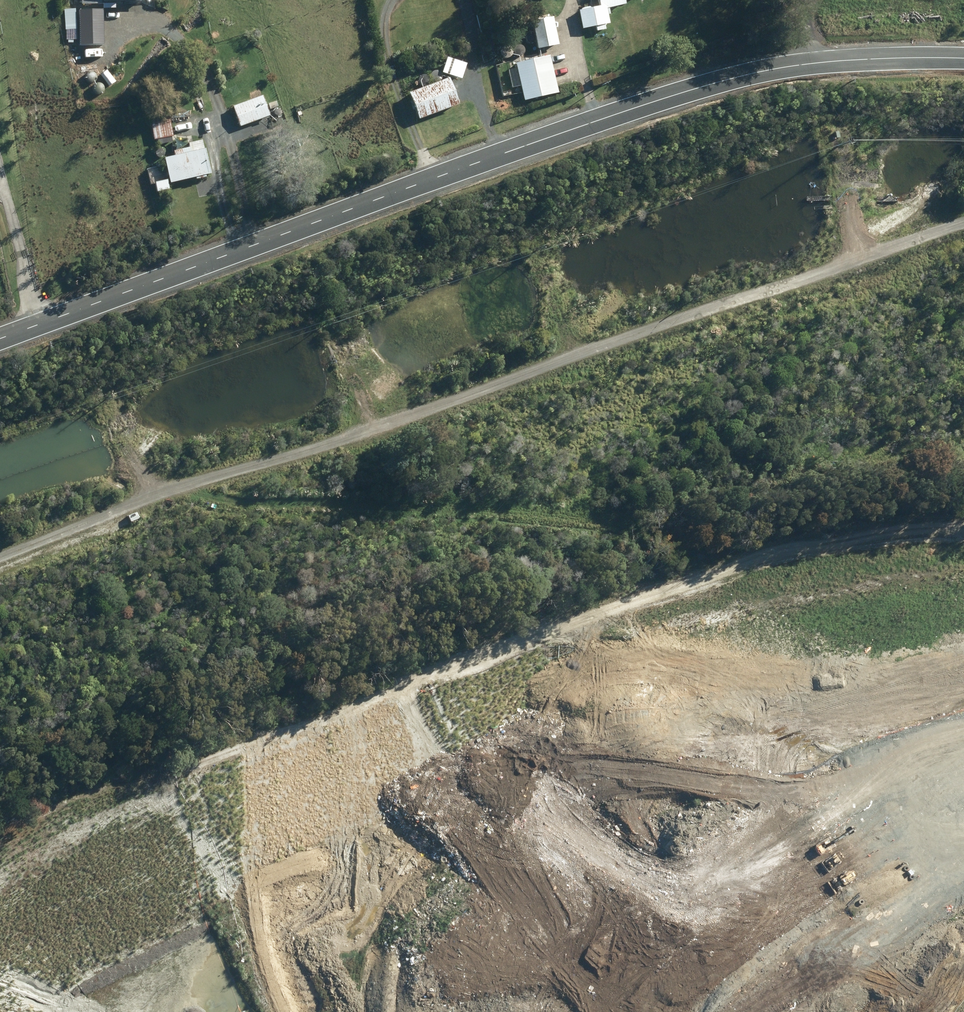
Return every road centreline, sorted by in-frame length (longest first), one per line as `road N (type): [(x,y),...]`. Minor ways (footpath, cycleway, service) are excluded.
road 1 (track): [(0,564),(203,481),(963,227)]
road 2 (unclassified): [(0,340),(717,83),(837,61),(963,59)]
road 3 (track): [(777,566),(268,733),(0,862)]
road 4 (track): [(963,531),(777,566),(742,608),(723,691)]

